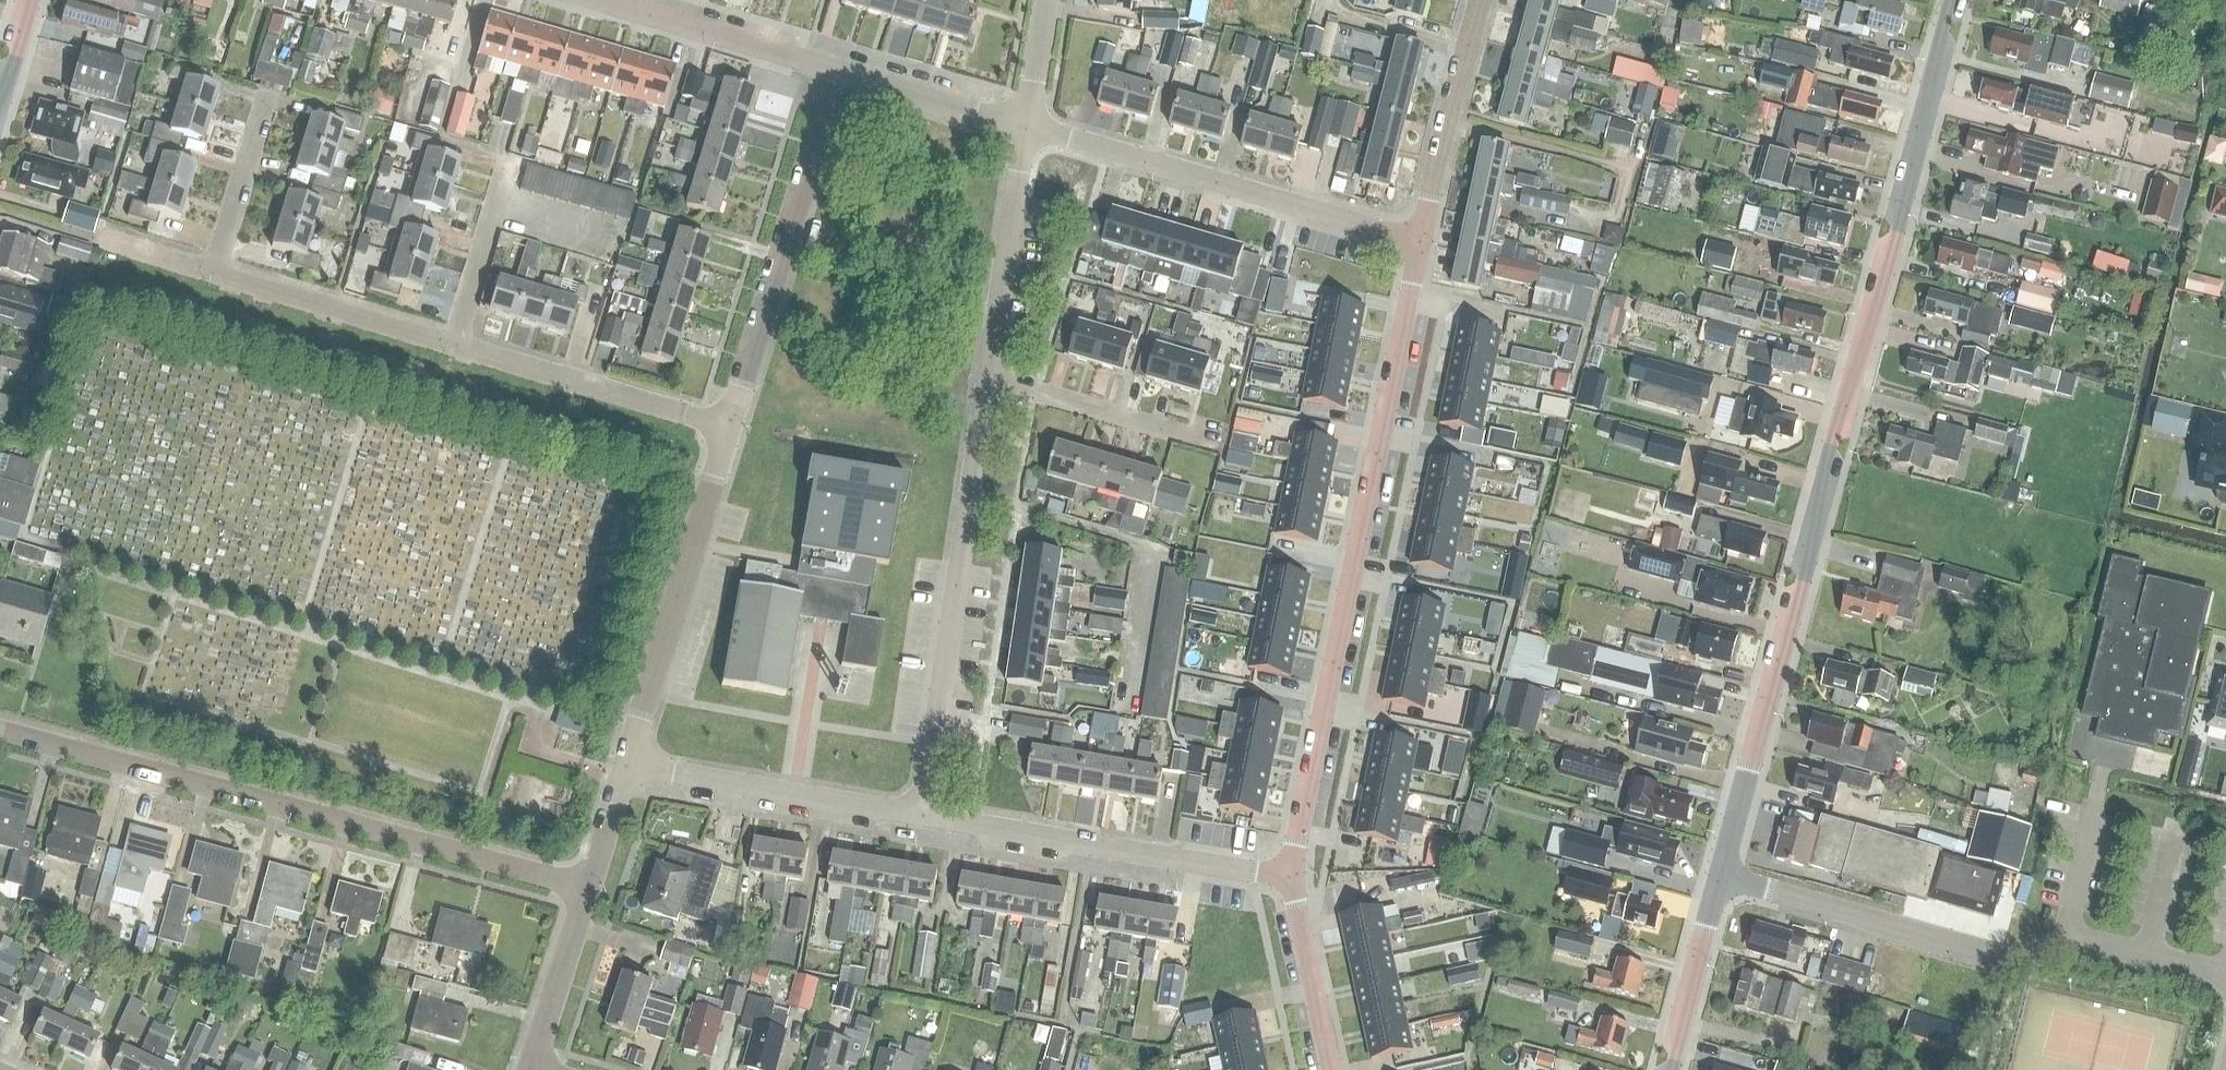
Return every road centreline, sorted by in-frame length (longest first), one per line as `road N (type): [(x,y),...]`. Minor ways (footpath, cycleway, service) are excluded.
road 1 (tertiary): [(1726,878),(1952,0)]
road 2 (residential): [(1289,877),(1417,240)]
road 3 (residential): [(588,887),(0,727)]
road 4 (unclassified): [(2225,959),(2066,927),(1975,945),(1726,878)]
road 5 (residential): [(1417,240),(1028,128)]
road 6 (residential): [(728,429),(840,73)]
road 7 (residential): [(1289,877),(922,815)]
road 8 (residential): [(626,765),(728,429)]
road 9 (residential): [(1134,689),(1159,549),(971,498)]
road 10 (residential): [(922,815),(971,498)]
road 11 (residential): [(922,815),(626,765)]
road 12 (residential): [(728,429),(455,341)]
road 13 (residential): [(455,341),(492,207),(614,242)]
road 14 (residential): [(840,73),(590,0)]
road 15 (residential): [(991,381),(1028,128)]
road 16 (residential): [(455,341),(215,269)]
road 17 (residential): [(1417,240),(1480,0)]
road 18 (tertiary): [(1670,1069),(1726,878)]
road 19 (residential): [(1181,437),(991,381)]
road 20 (residential): [(1333,1069),(1289,877)]
road 21 (residential): [(1028,128),(840,73)]
road 22 (residential): [(530,1068),(588,887)]
road 23 (residential): [(215,269),(262,103)]
road 24 (residential): [(1028,128),(1049,0)]
road 25 (residential): [(588,887),(626,765)]

